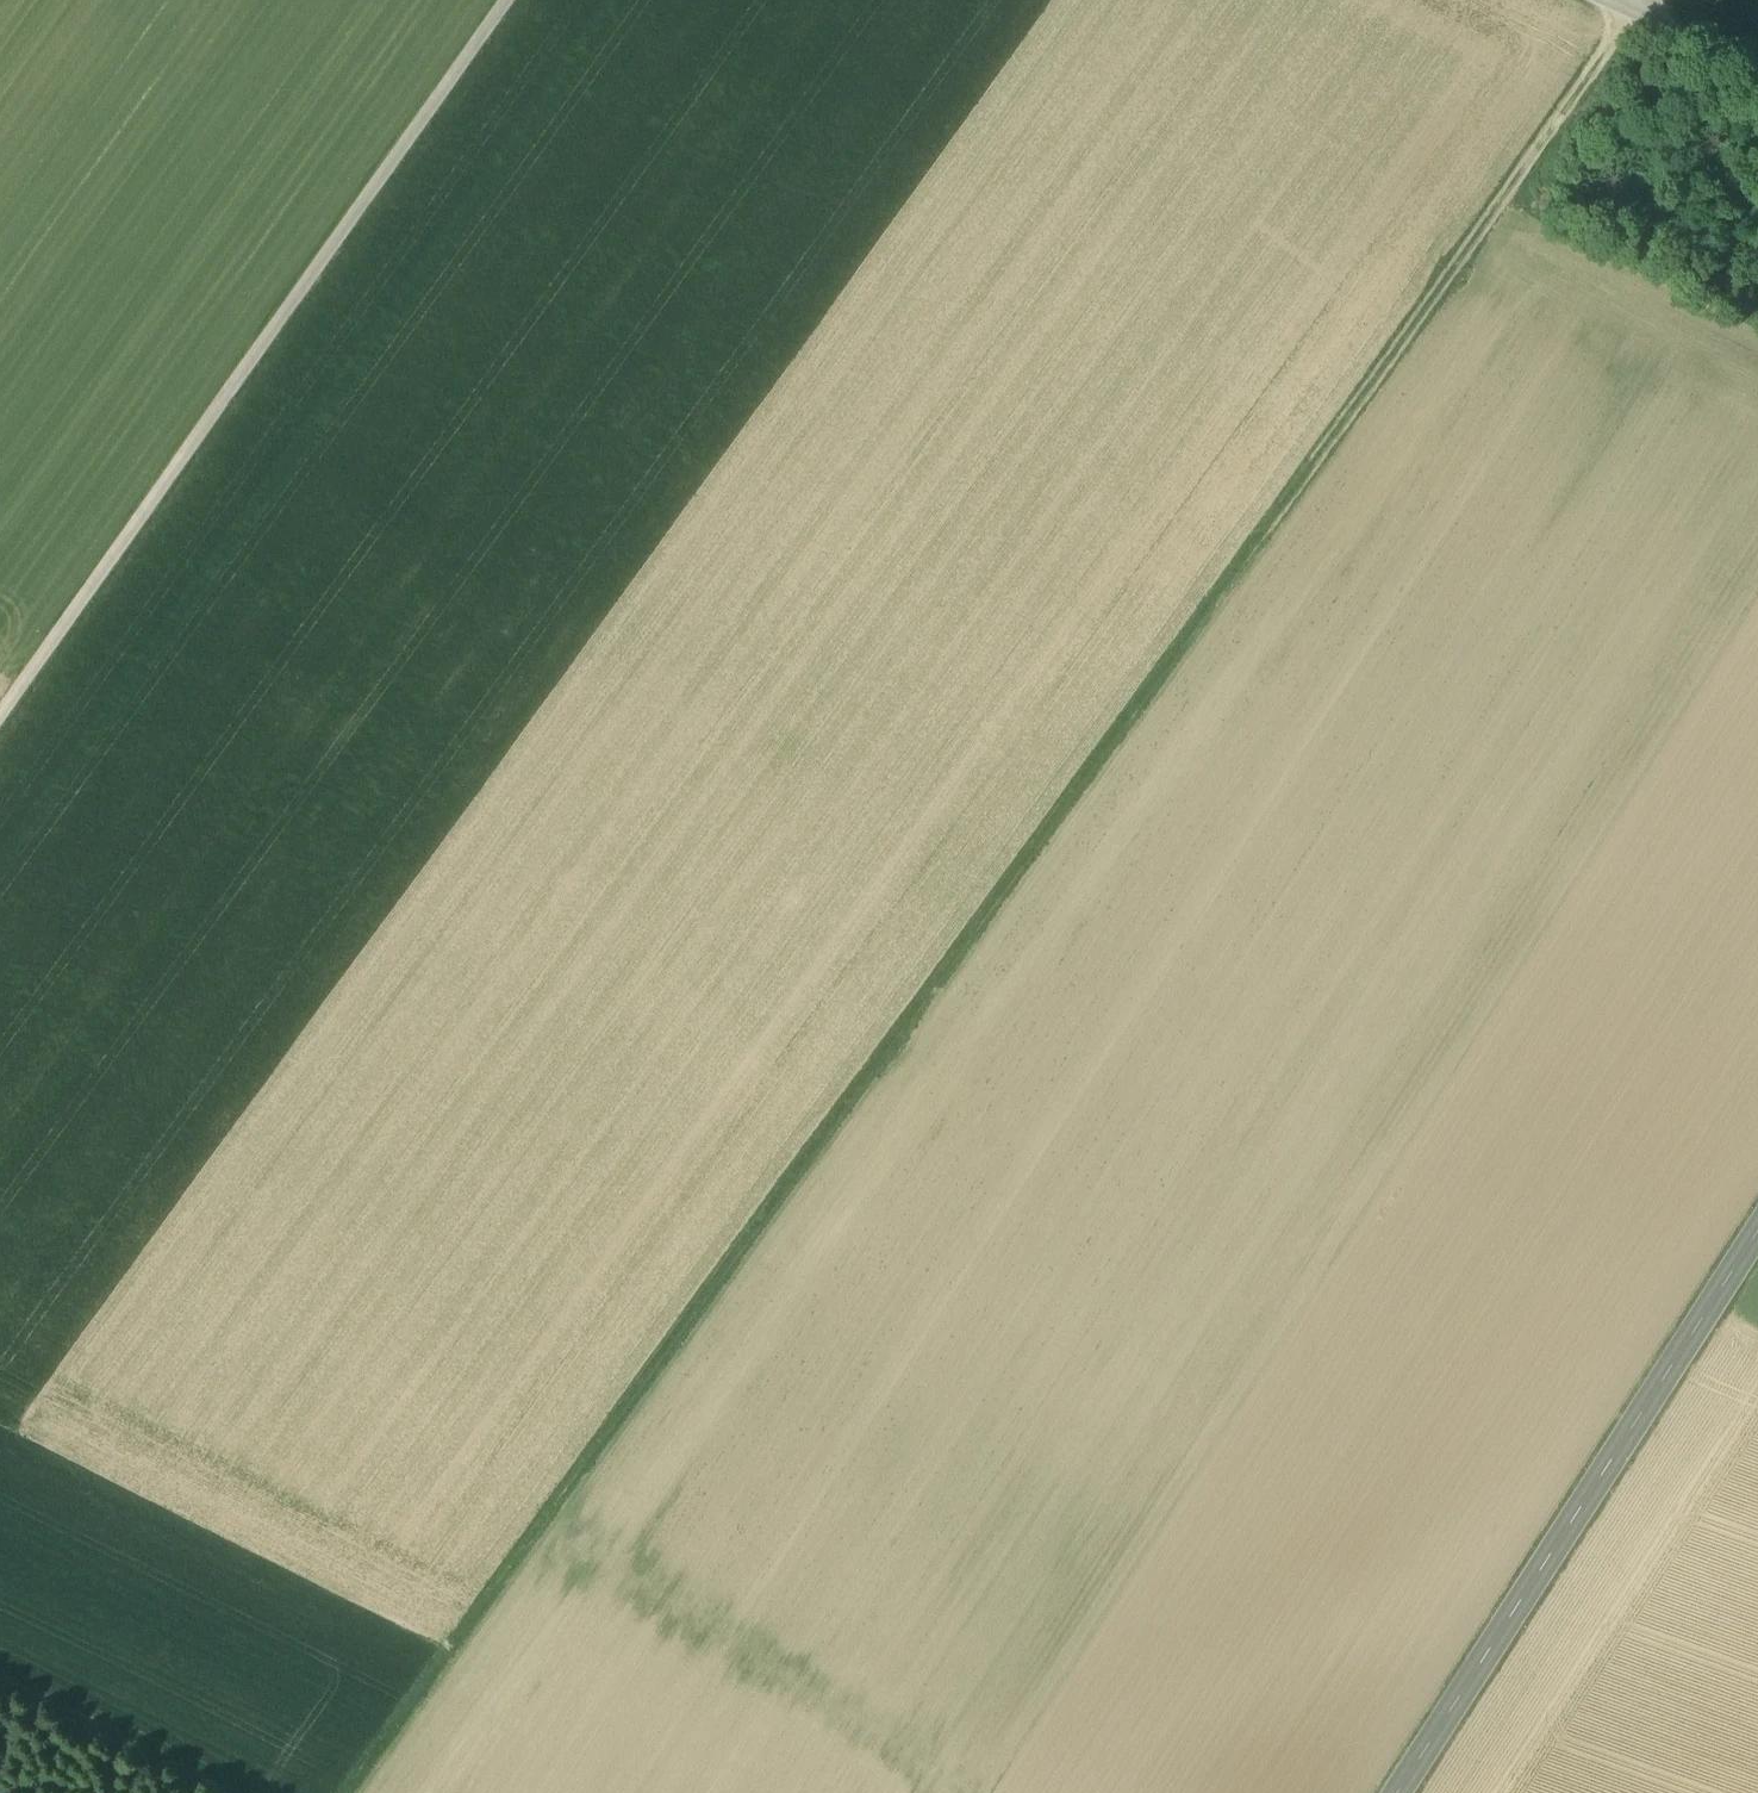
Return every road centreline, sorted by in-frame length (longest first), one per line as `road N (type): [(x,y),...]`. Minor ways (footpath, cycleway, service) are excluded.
road 1 (track): [(352,1792),(1632,17)]
road 2 (track): [(0,722),(511,0)]
road 3 (secondary): [(1757,1237),(1401,1792)]

